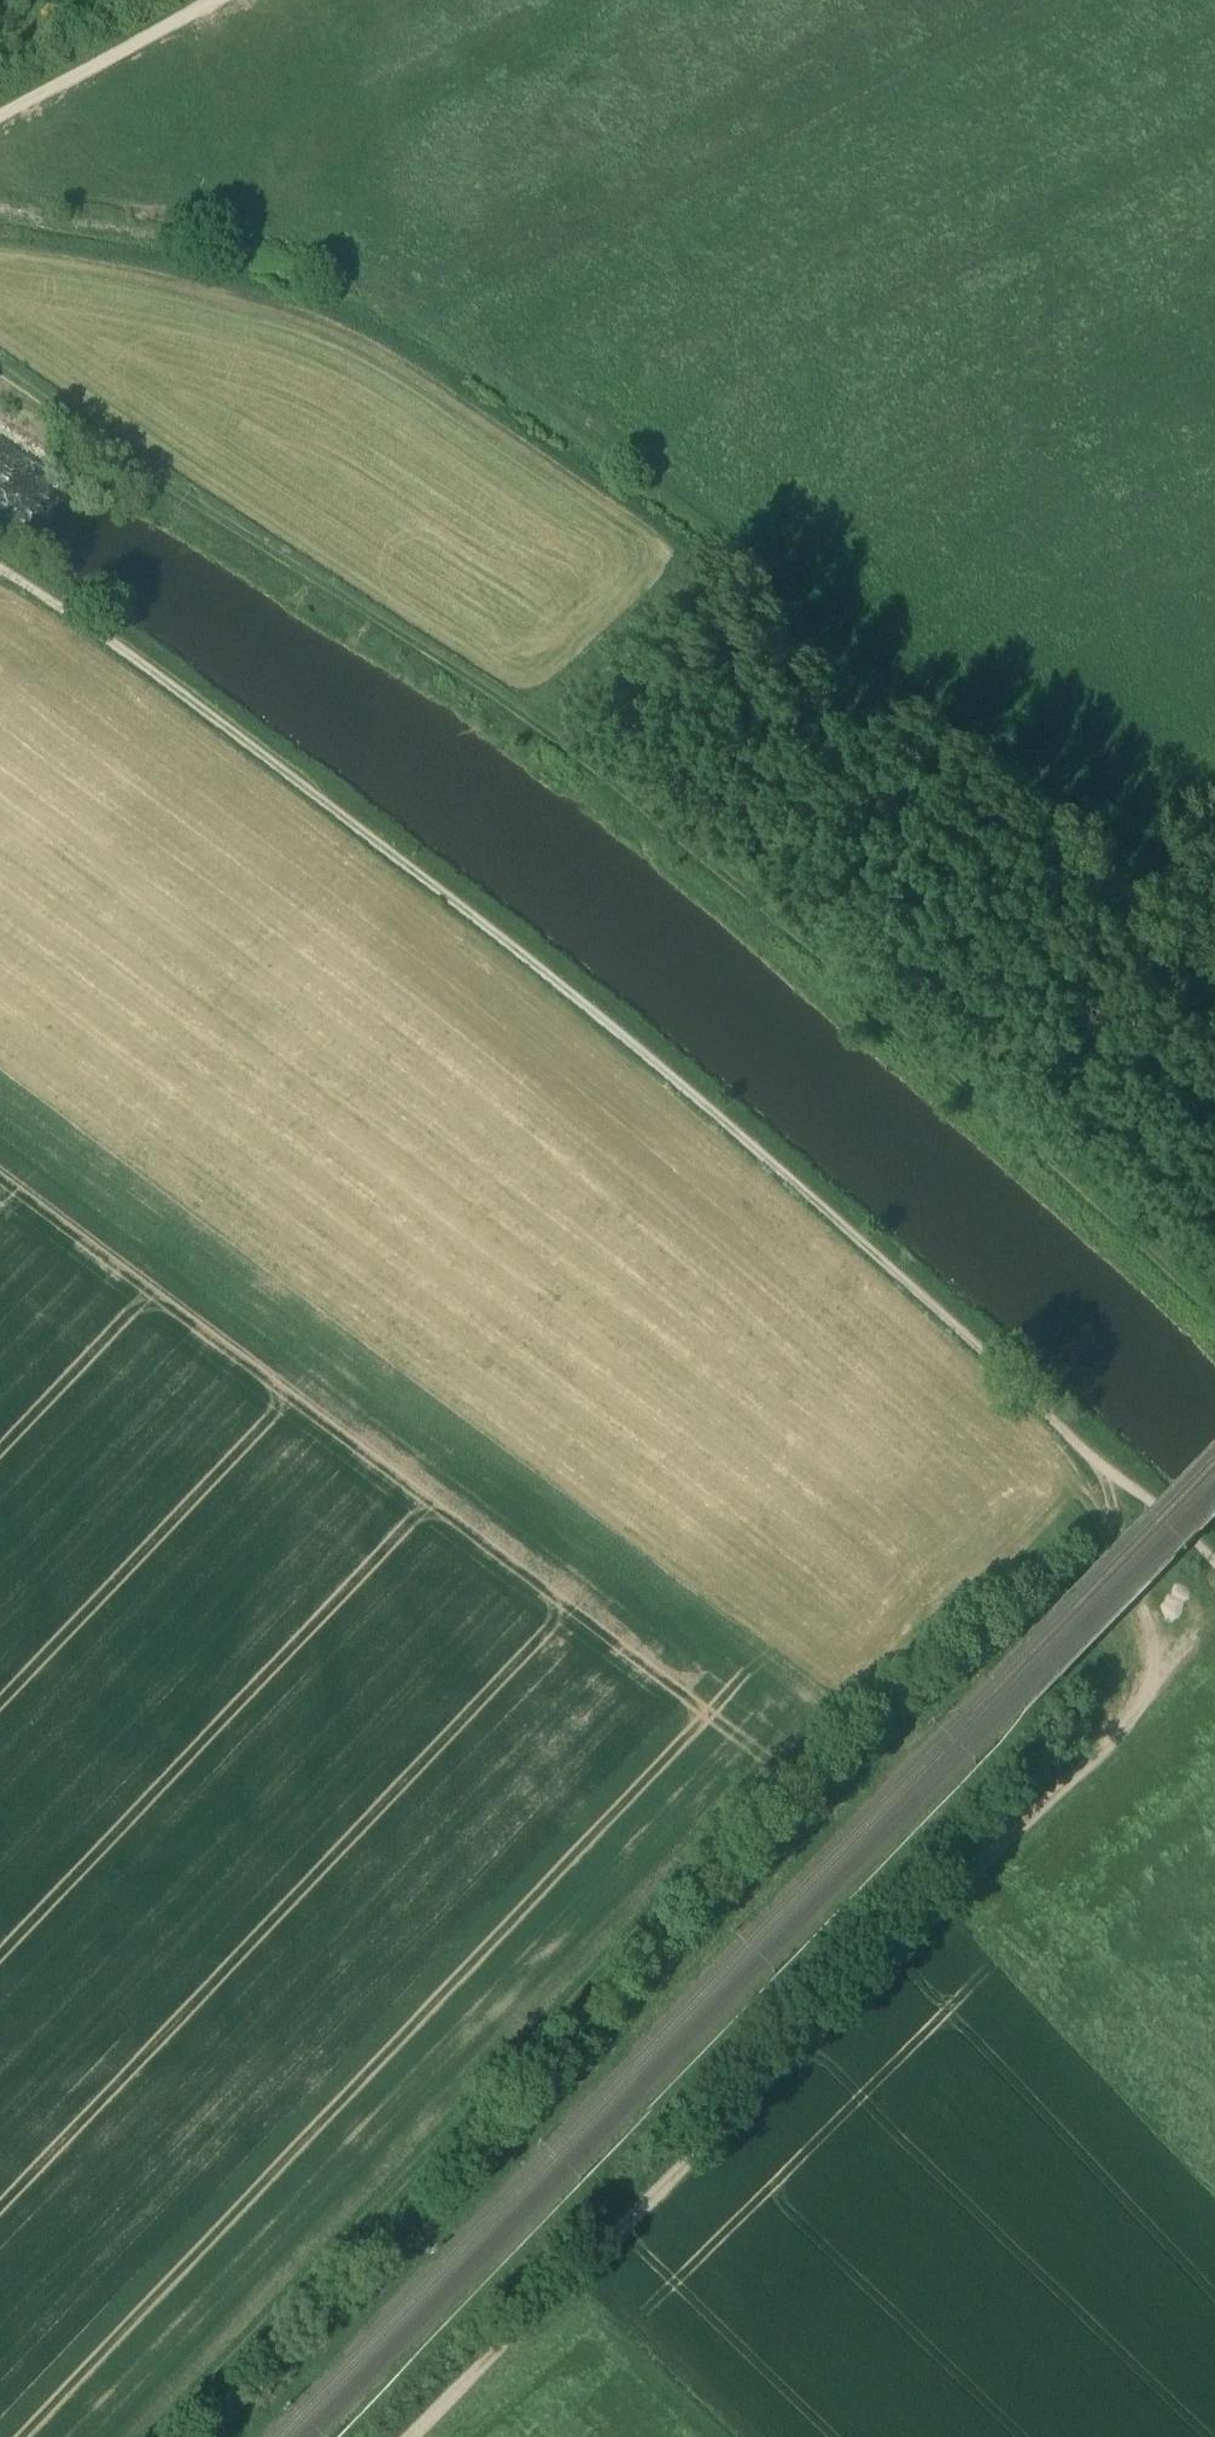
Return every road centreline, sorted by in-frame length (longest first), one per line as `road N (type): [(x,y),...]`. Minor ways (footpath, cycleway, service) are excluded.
road 1 (track): [(0,576),(100,634),(681,1084),(1214,1563)]
road 2 (track): [(1128,1487),(1137,1522),(1214,1628),(1211,1667),(447,2436)]
road 3 (track): [(0,120),(222,0)]

